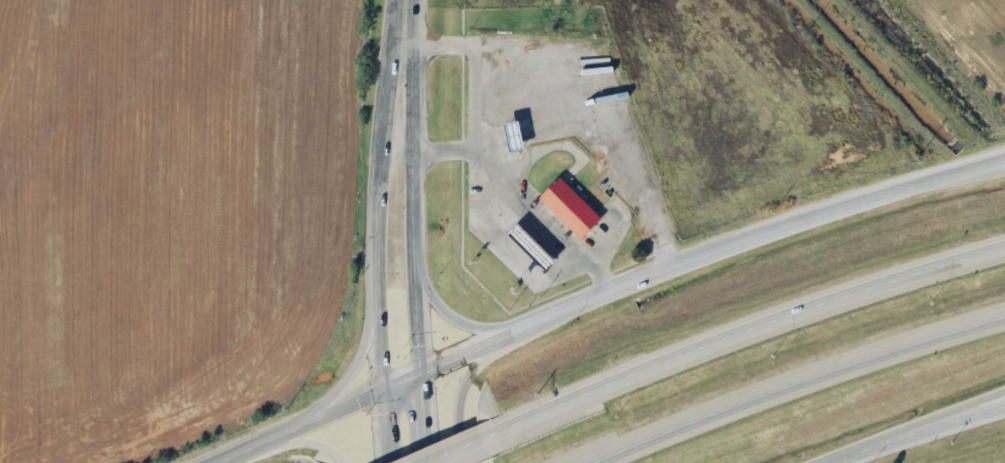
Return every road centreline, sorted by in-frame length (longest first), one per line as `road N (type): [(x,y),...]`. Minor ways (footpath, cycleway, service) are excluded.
road 1 (primary): [(1004,157),(919,178),(734,244),(383,393)]
road 2 (motorway): [(1004,248),(732,337),(490,436)]
road 3 (motorway): [(594,462),(747,402),(1004,317)]
road 4 (secondary): [(400,0),(374,227),(383,393)]
road 5 (secondary): [(420,376),(410,0)]
road 6 (primary): [(826,462),(1004,409)]
road 7 (primary): [(383,393),(218,462)]
road 8 (primary): [(378,289),(359,357),(292,431)]
road 9 (primary): [(528,327),(463,381),(460,462)]
road 10 (primary): [(528,327),(475,328),(451,319),(413,260)]

